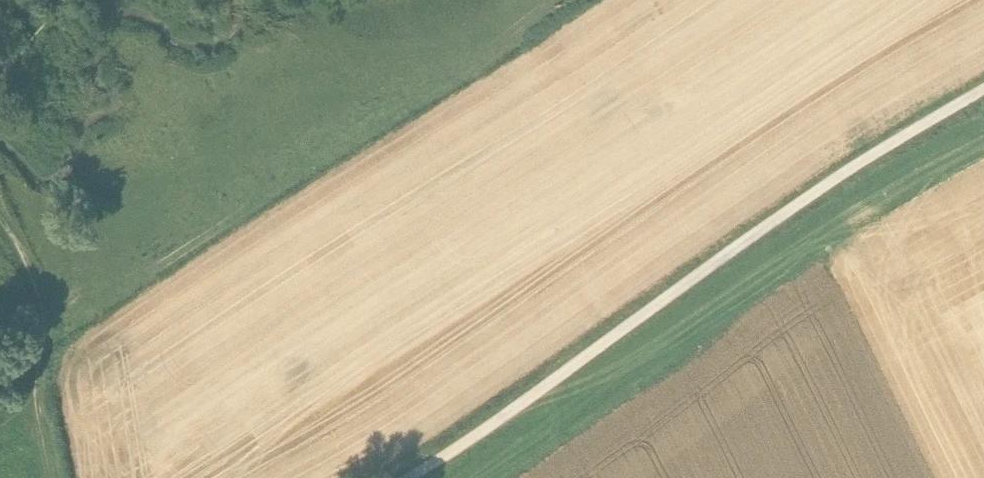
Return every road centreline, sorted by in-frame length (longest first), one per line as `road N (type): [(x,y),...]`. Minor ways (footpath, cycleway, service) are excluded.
road 1 (track): [(983,90),(840,175),(410,477)]

